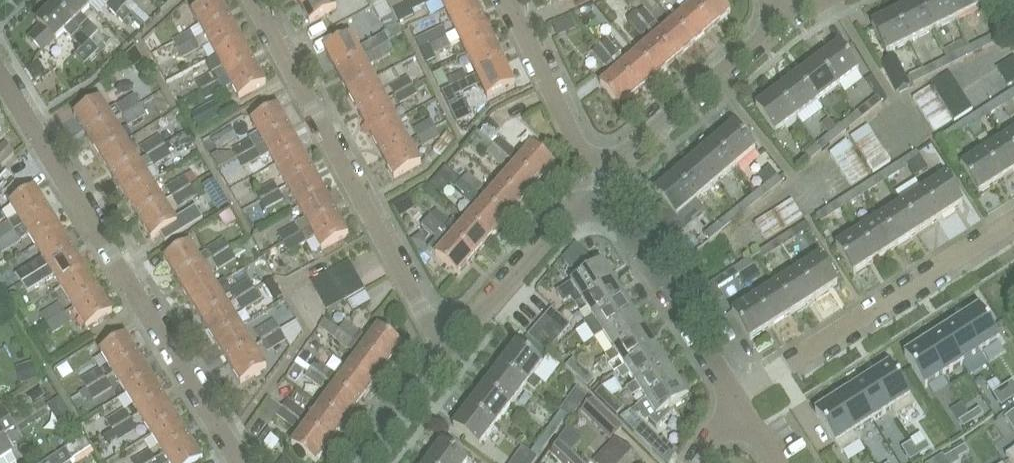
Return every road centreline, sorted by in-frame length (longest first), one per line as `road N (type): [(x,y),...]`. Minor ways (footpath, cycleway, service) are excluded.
road 1 (residential): [(241,462),(0,75)]
road 2 (residential): [(447,355),(253,0)]
road 3 (residential): [(738,400),(1013,219)]
road 4 (residential): [(738,400),(600,178)]
road 5 (residential): [(600,178),(781,24)]
road 6 (residential): [(447,355),(600,178)]
road 7 (residential): [(600,178),(508,0)]
road 8 (residential): [(368,462),(447,355)]

